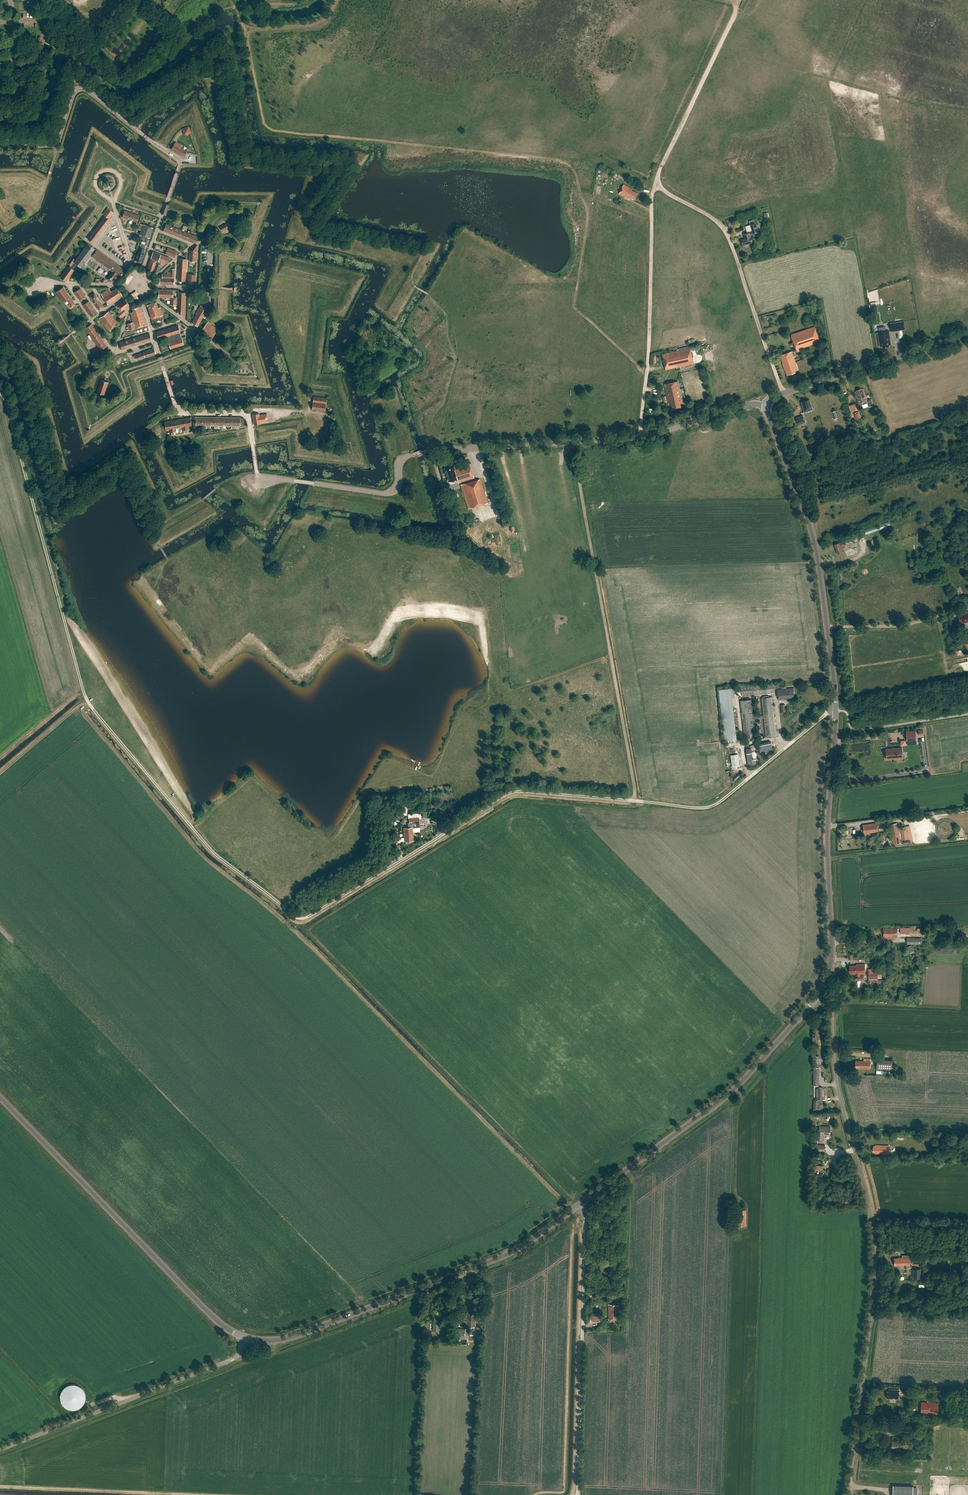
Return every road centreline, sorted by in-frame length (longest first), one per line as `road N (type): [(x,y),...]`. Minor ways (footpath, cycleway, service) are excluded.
road 1 (track): [(0,393),(88,702),(214,853),(292,915),(311,916),(512,792),(635,801)]
road 2 (secondary): [(819,995),(833,954),(833,671),(816,548),(763,400)]
road 3 (unclassified): [(849,1494),(874,1250),(837,1081),(832,1018),(819,995)]
road 4 (residential): [(413,454),(400,461),(399,484),(387,493),(260,477),(247,415),(178,409),(141,292)]
road 5 (secondary): [(246,1338),(301,1334),(501,1257),(583,1203)]
road 6 (secondary): [(246,1338),(214,1318),(0,1098)]
road 7 (secondary): [(583,1203),(721,1101),(819,995)]
road 8 (unclassified): [(577,1494),(583,1203)]
road 9 (unclassified): [(0,1449),(228,1360),(246,1338)]
road 10 (unclassified): [(784,393),(726,232),(655,186)]
road 11 (unclassified): [(640,437),(655,186)]
road 12 (residential): [(142,279),(180,161),(79,88)]
road 13 (track): [(635,801),(715,805),(836,710)]
road 14 (residential): [(413,454),(640,437)]
road 15 (track): [(573,442),(612,661)]
road 16 (unclassified): [(655,186),(742,0)]
road 17 (secondary): [(784,393),(967,335)]
road 18 (track): [(612,661),(635,801)]
road 19 (track): [(828,626),(902,625),(956,611)]
road 20 (residential): [(640,437),(763,400)]

